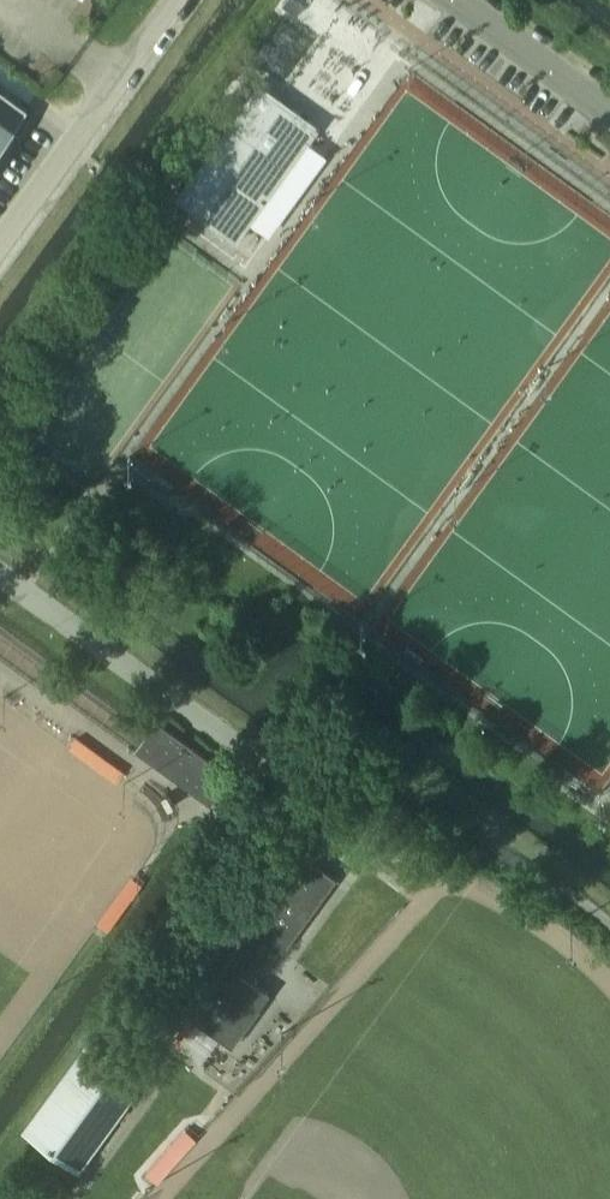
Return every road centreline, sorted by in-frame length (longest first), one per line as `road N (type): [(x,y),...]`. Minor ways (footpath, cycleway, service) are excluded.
road 1 (unclassified): [(281,775),(0,575)]
road 2 (unclassified): [(0,249),(178,0)]
road 3 (unclassified): [(609,116),(451,0)]

